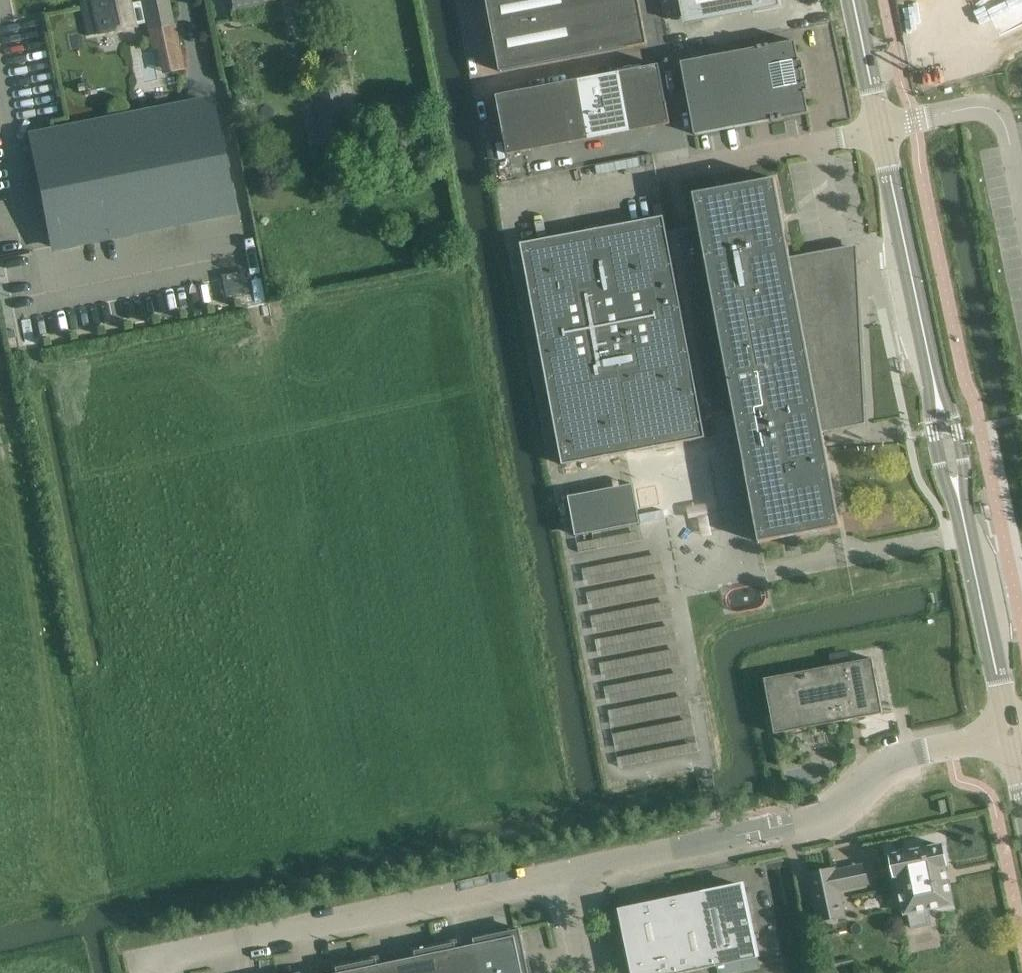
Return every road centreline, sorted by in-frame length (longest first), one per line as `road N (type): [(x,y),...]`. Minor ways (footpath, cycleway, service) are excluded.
road 1 (unclassified): [(565,871),(828,816),(902,755),(1011,735)]
road 2 (unclassified): [(172,972),(185,960),(565,871)]
road 3 (tertiary): [(937,386),(853,0)]
road 4 (tertiary): [(1011,735),(960,496)]

